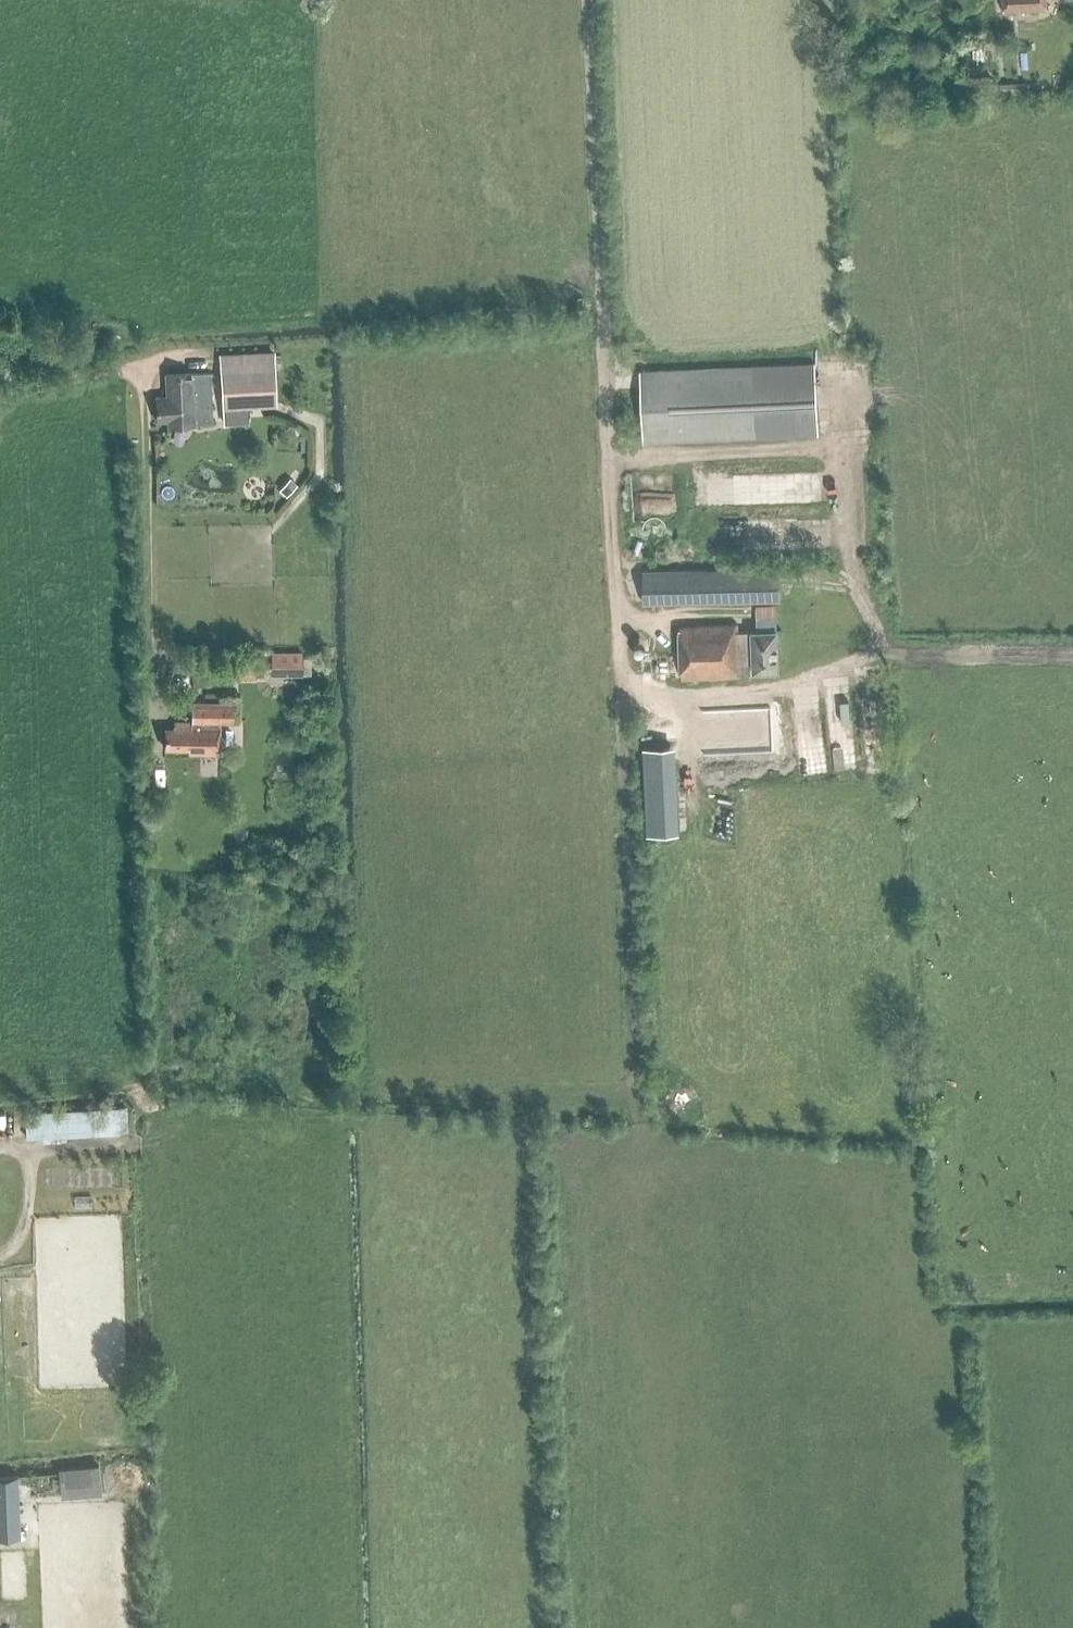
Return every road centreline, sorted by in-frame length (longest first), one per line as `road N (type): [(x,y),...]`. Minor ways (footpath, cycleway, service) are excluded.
road 1 (track): [(619,681),(654,693),(694,694),(794,684),(879,656),(1072,654)]
road 2 (track): [(619,681),(639,1123)]
road 3 (track): [(608,458),(834,449),(851,580),(879,656)]

